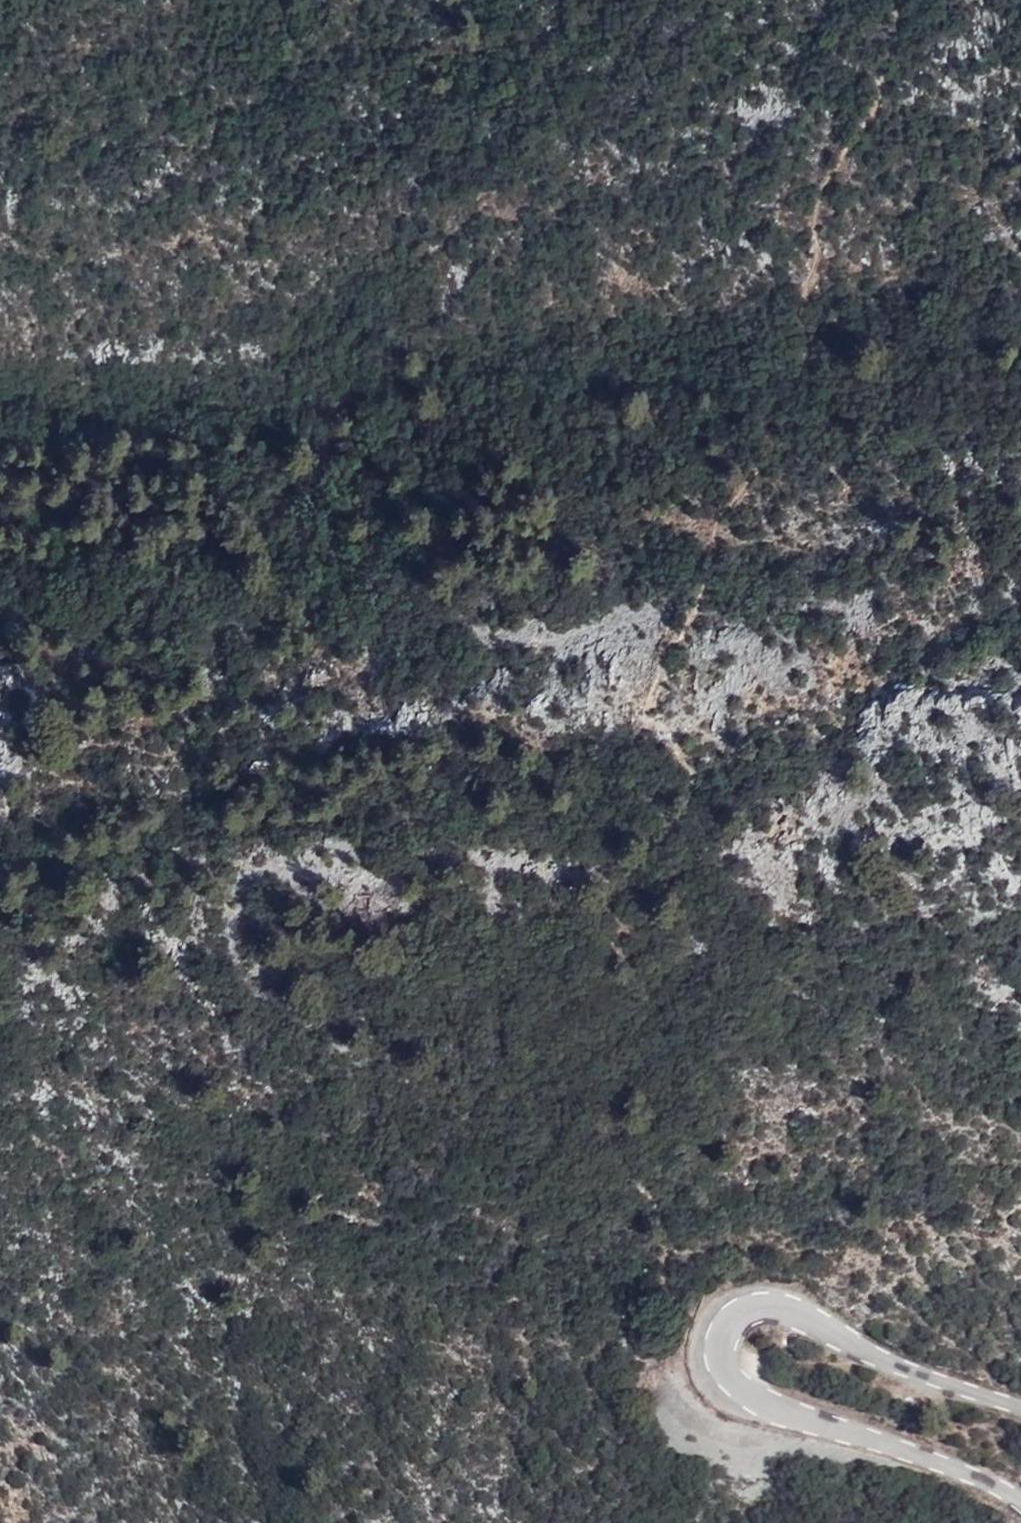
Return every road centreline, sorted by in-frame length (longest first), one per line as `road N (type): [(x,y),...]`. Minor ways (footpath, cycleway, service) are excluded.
road 1 (unclassified): [(1020,1508),(1007,1491),(756,1412),(717,1370),(714,1344),(749,1310),(775,1309),(888,1364),(1020,1412)]

